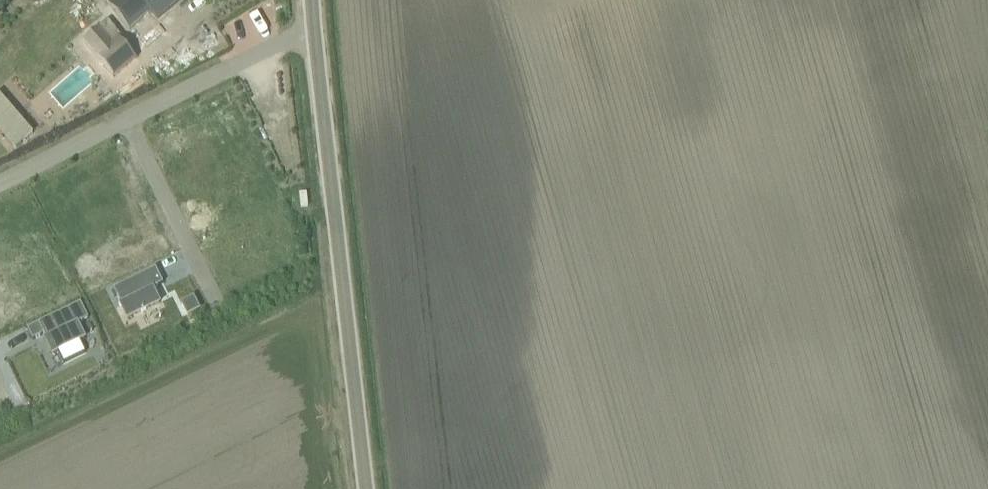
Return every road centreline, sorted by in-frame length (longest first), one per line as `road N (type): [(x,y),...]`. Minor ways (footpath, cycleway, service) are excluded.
road 1 (unclassified): [(365,488),(312,0)]

